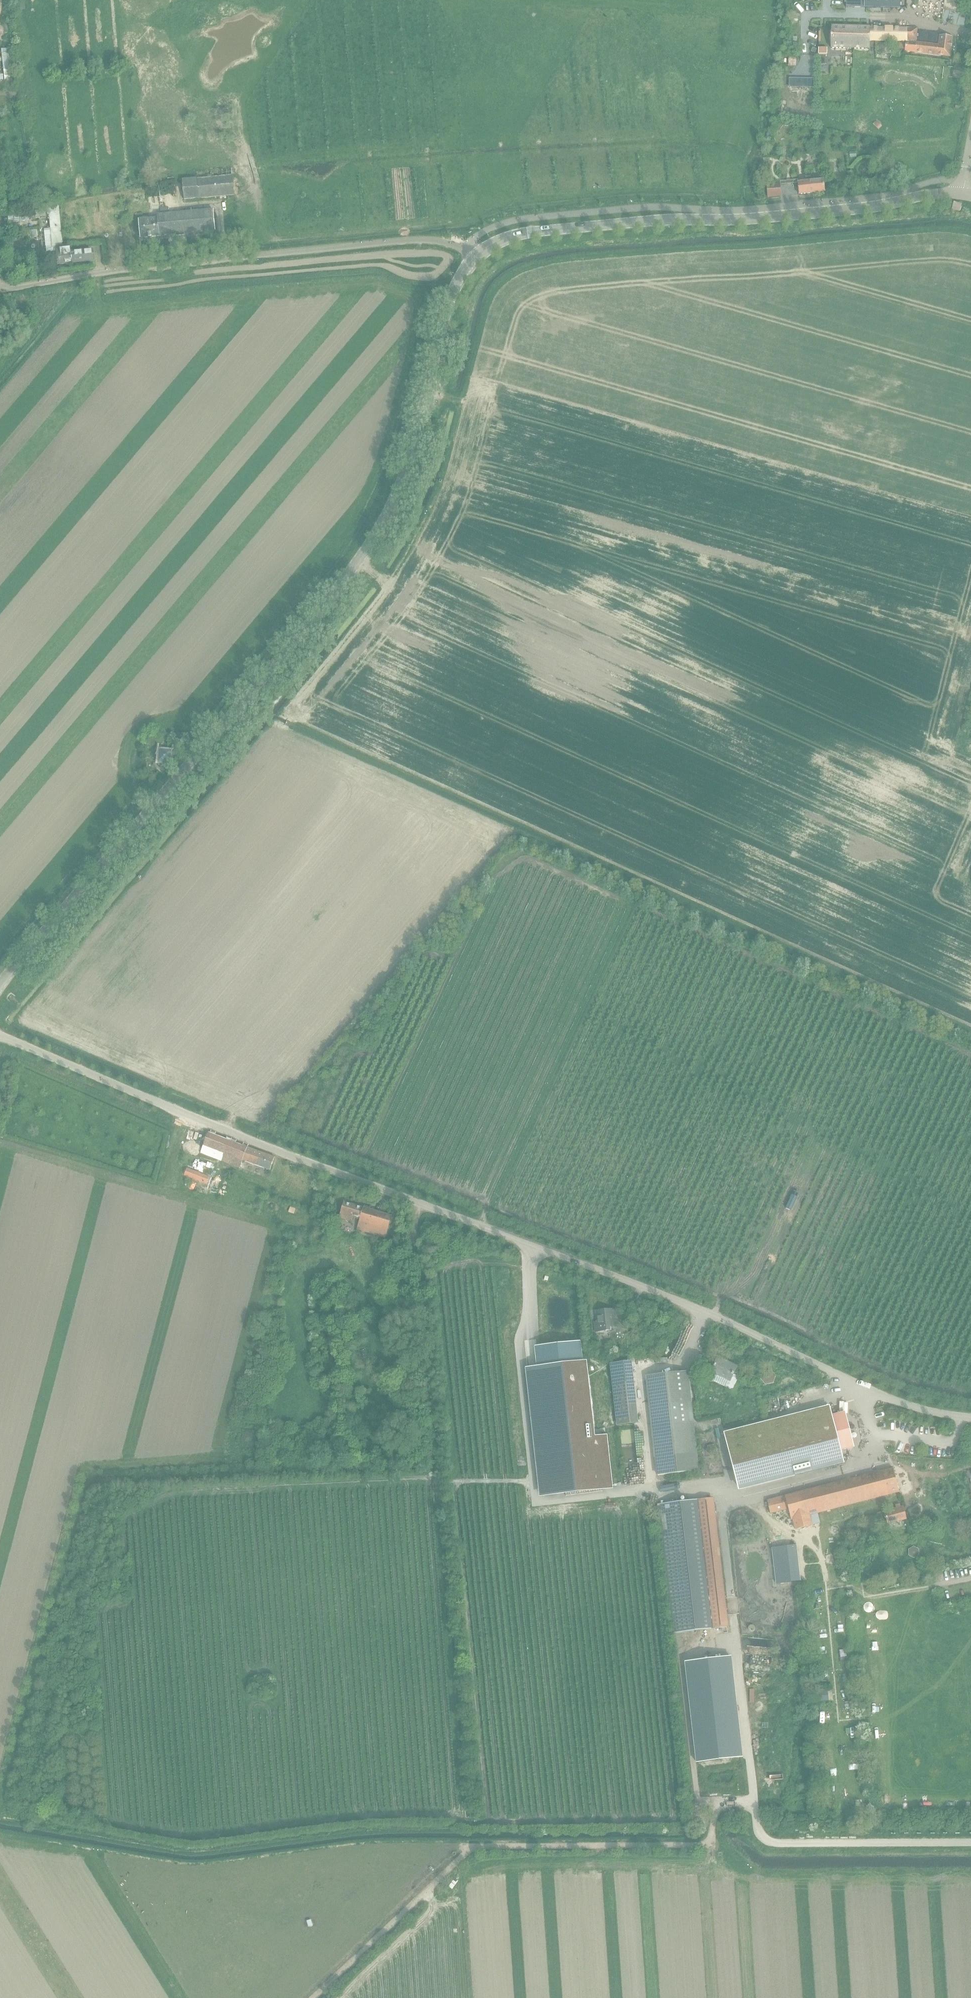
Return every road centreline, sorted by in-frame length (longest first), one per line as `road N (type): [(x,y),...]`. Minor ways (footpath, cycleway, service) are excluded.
road 1 (tertiary): [(0,984),(363,547),(398,483),(450,300),(475,256),(531,232),(786,216),(963,193)]
road 2 (unclassified): [(970,1416),(895,1400),(701,1309),(233,1134),(0,1035)]
road 3 (track): [(472,1847),(710,1844),(716,1803),(753,1802)]
road 4 (track): [(431,1467),(418,1203)]
road 5 (track): [(313,1997),(472,1847)]

